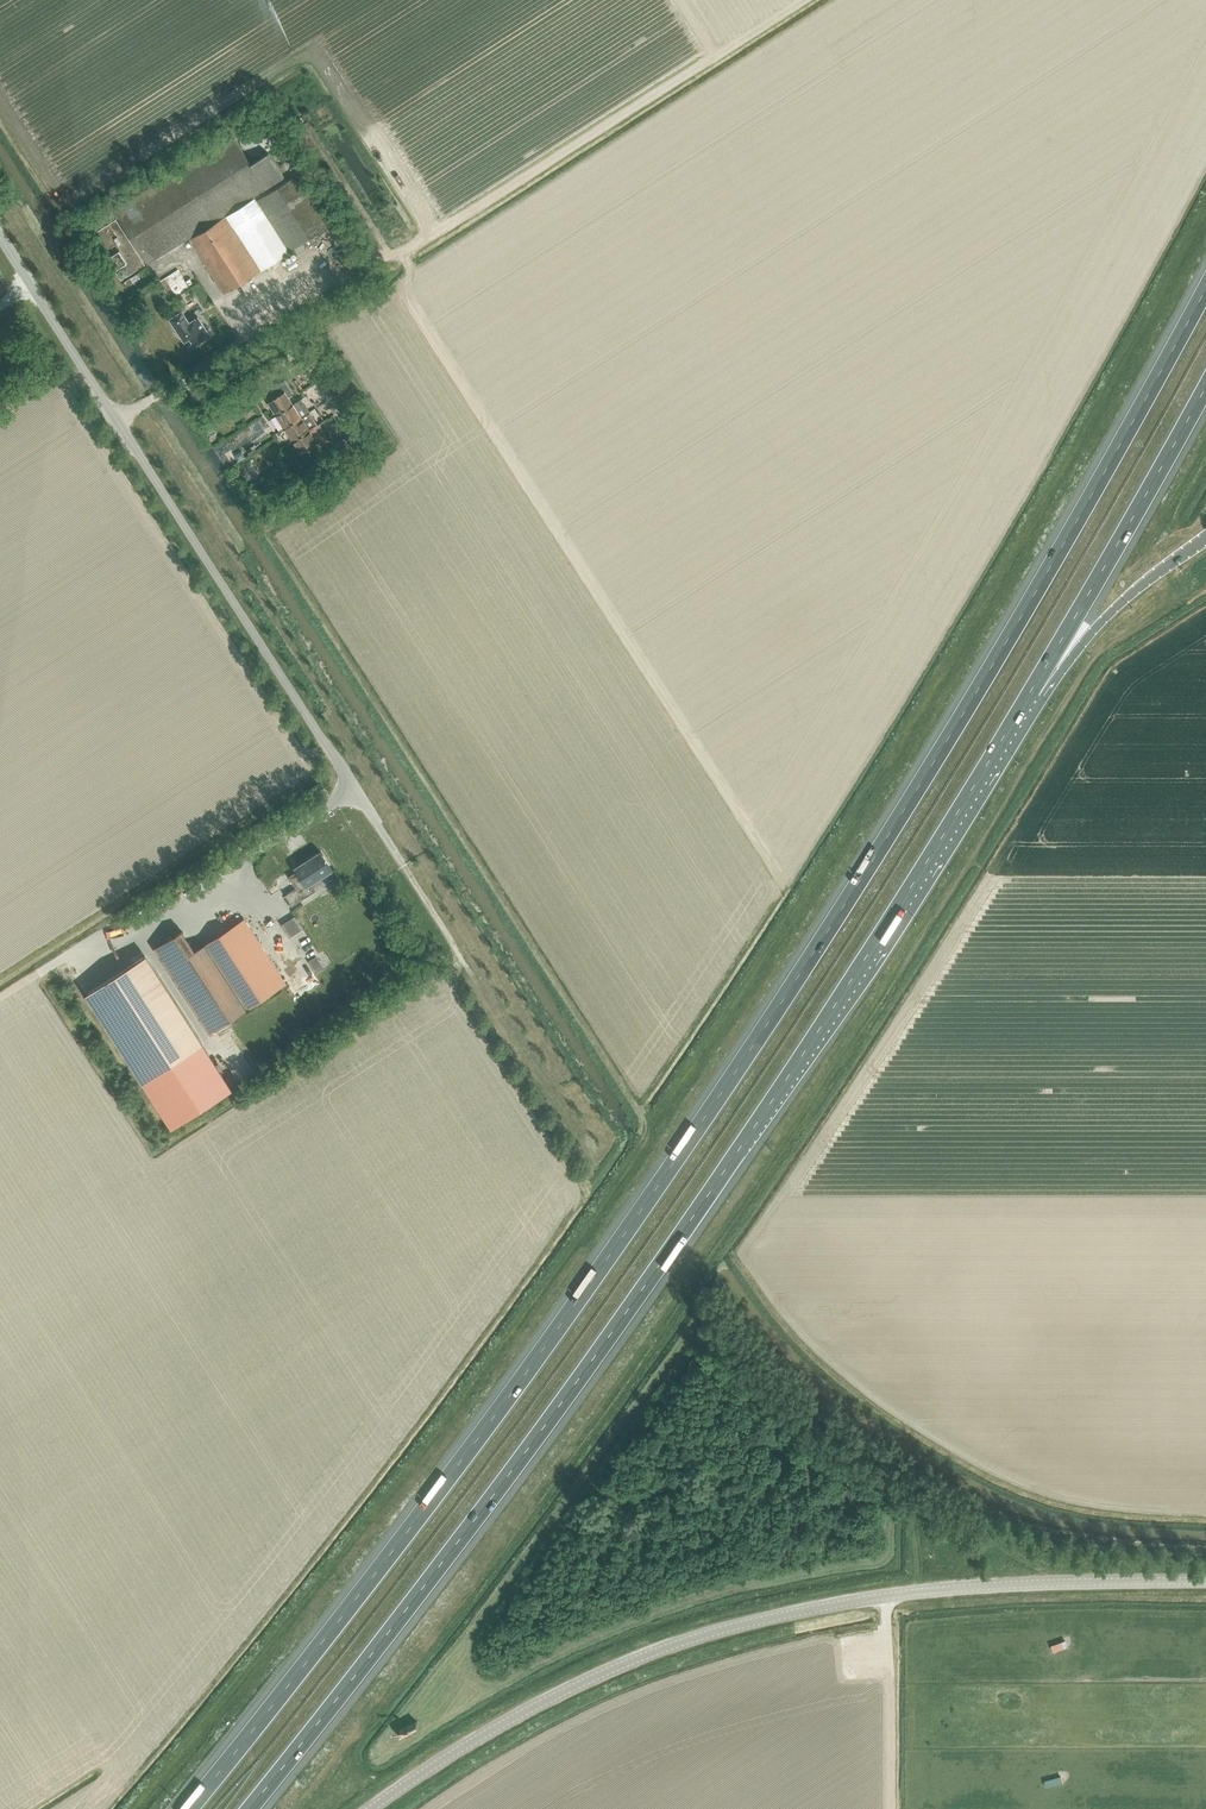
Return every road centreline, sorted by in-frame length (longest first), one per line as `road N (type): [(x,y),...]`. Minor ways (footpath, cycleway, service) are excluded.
road 1 (motorway): [(1205,286),(969,703),(715,1103),(516,1387),(187,1808)]
road 2 (motorway): [(248,1808),(447,1558),(659,1266),(1024,703)]
road 3 (unclassified): [(500,1016),(0,237)]
road 4 (unclassified): [(371,1808),(555,1696),(744,1624),(940,1590),(1205,1581)]
road 5 (motorway): [(1024,703),(1205,384)]
road 6 (motorway): [(1024,703),(1043,697),(1118,605),(1205,537)]
road 7 (track): [(882,1597),(887,1808)]

